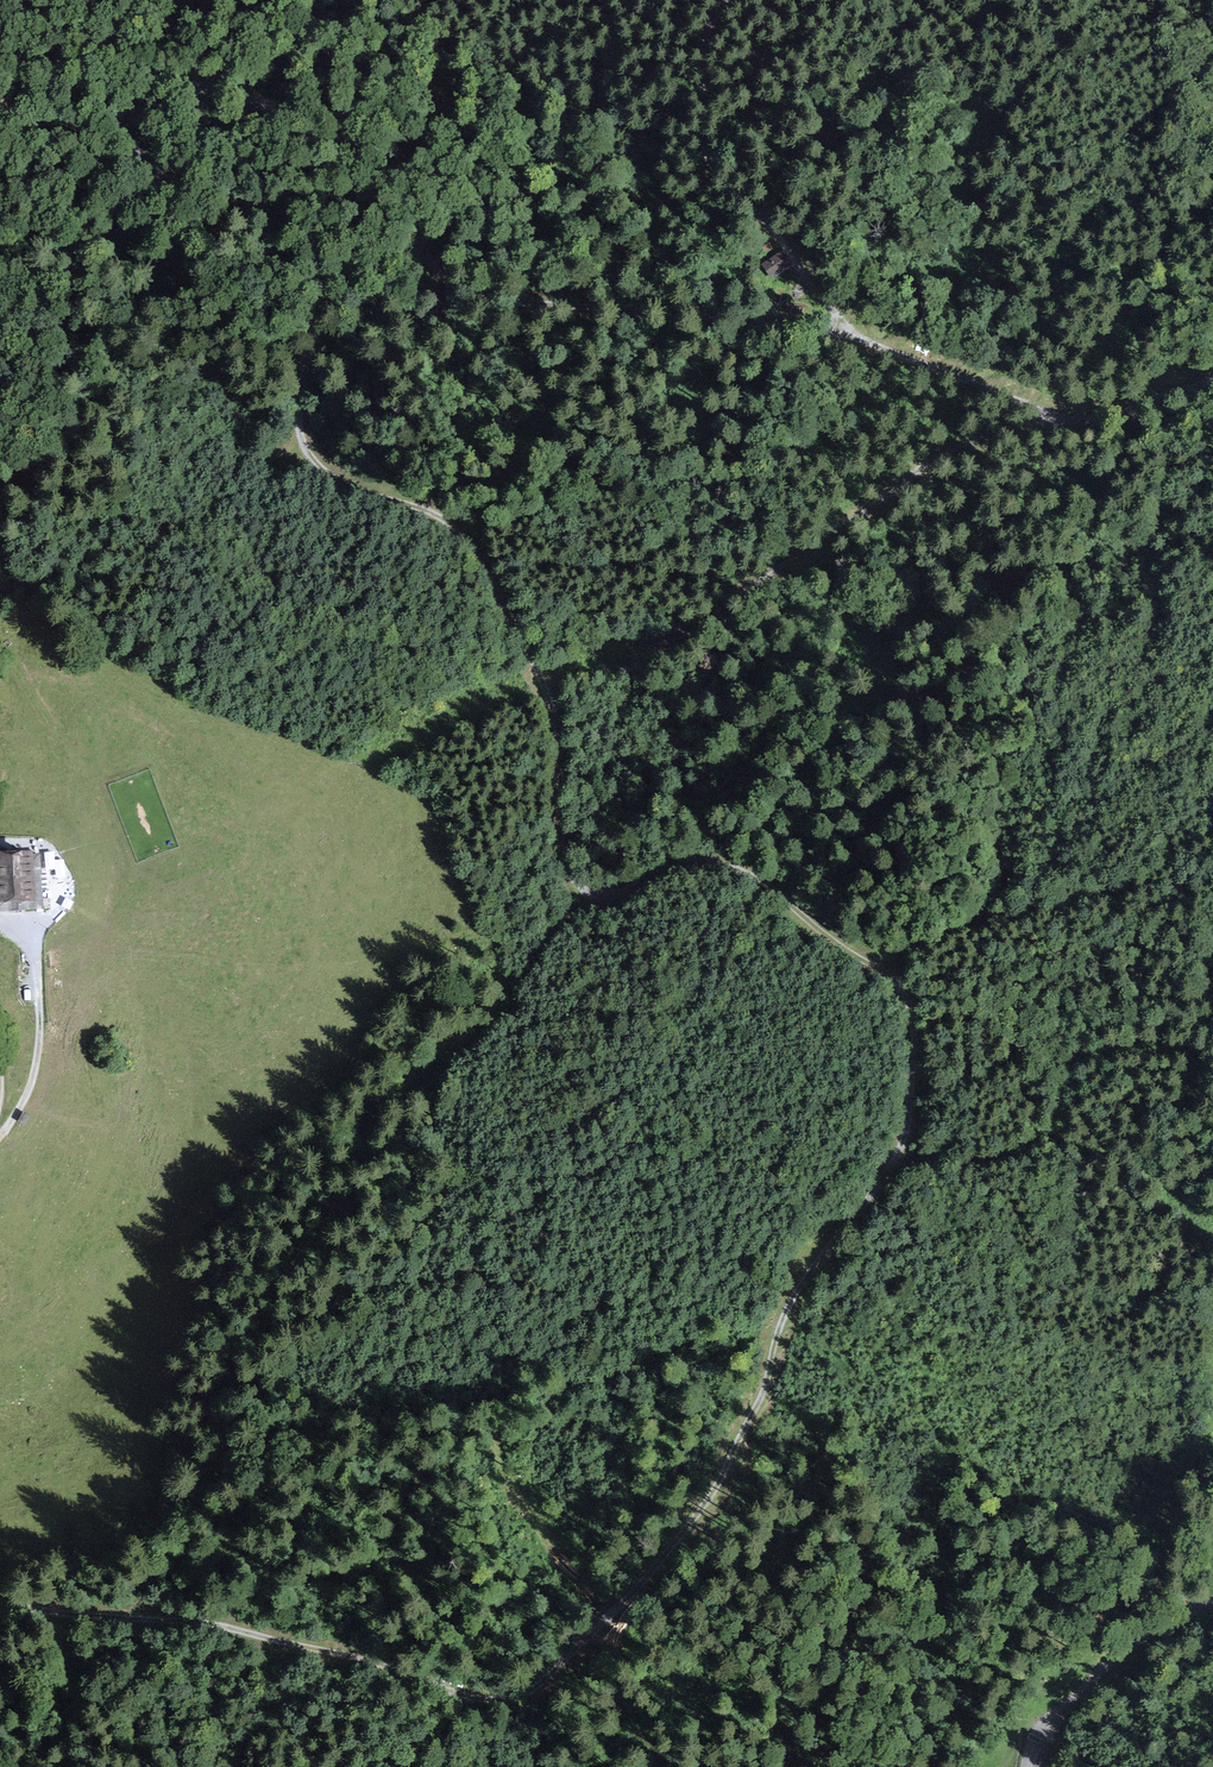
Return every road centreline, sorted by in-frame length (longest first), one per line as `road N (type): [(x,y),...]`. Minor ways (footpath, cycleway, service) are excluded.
road 1 (track): [(541,1706),(575,1697),(679,1564),(815,1260),(898,1154),(913,1064),(908,1010),(900,987),(875,965),(760,881),(712,862),(640,887),(589,889),(576,881),(556,835),(555,732),(544,697),(527,649),(459,532),(328,475),(301,447),(291,380),(311,318),(283,235),(270,216),(123,154)]
road 2 (track): [(844,331),(496,298),(454,284),(432,267),(381,181),(334,137),(293,110),(248,94),(192,88),(151,109),(130,129),(123,154)]
road 3 (track): [(0,1593),(69,1612),(238,1627),(541,1706)]
road 4 (track): [(185,1217),(216,1191),(352,1131),(420,1084),(506,1010),(589,889)]
road 5 (track): [(1212,382),(1070,422),(844,331)]
road 6 (track): [(727,0),(712,18),(702,65),(709,157),(844,331)]
road 7 (track): [(875,965),(932,927),(1147,877)]
road 8 (unclassified): [(1031,1766),(1043,1740),(1100,1676),(1212,1602)]
road 9 (track): [(123,154),(140,201),(133,228),(0,266)]
road 10 (track): [(69,1612),(71,1652),(57,1691),(28,1714),(27,1735),(50,1766)]

